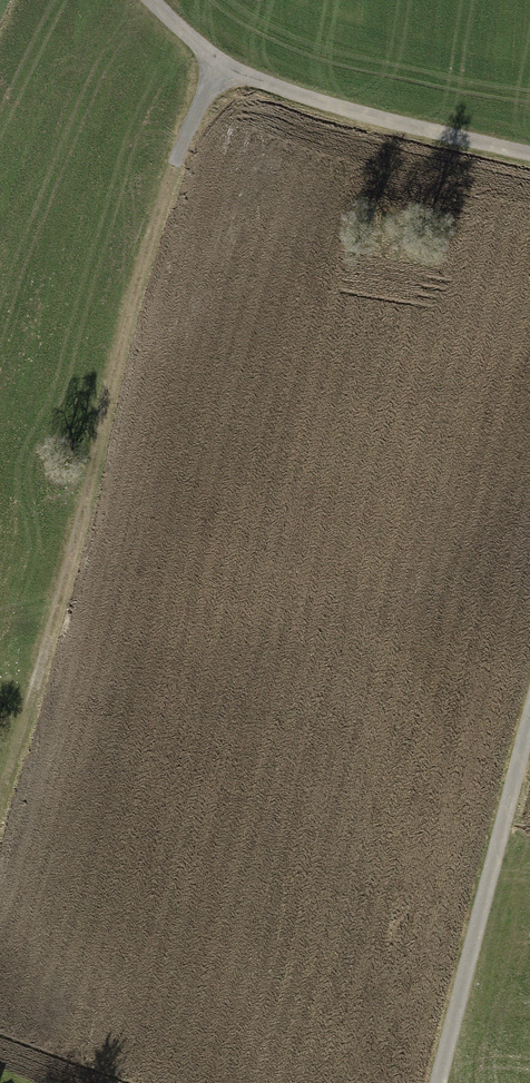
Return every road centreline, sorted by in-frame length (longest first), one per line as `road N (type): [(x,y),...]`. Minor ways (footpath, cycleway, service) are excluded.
road 1 (track): [(218,71),(173,172),(32,712),(0,797)]
road 2 (track): [(529,155),(323,106),(218,71),(149,0)]
road 3 (track): [(439,1082),(529,724)]

